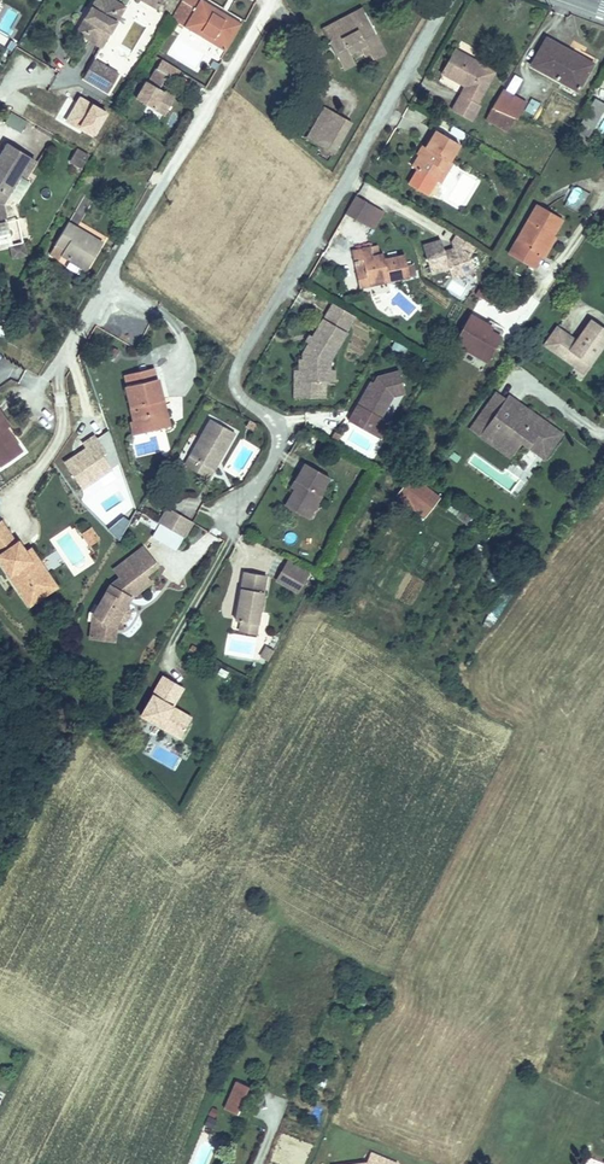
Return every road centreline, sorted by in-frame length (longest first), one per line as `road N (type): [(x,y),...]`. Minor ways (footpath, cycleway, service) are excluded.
road 1 (residential): [(444,0),(234,371),(235,388),(269,417),(280,444),(262,478),(228,514)]
road 2 (residential): [(270,0),(61,369)]

